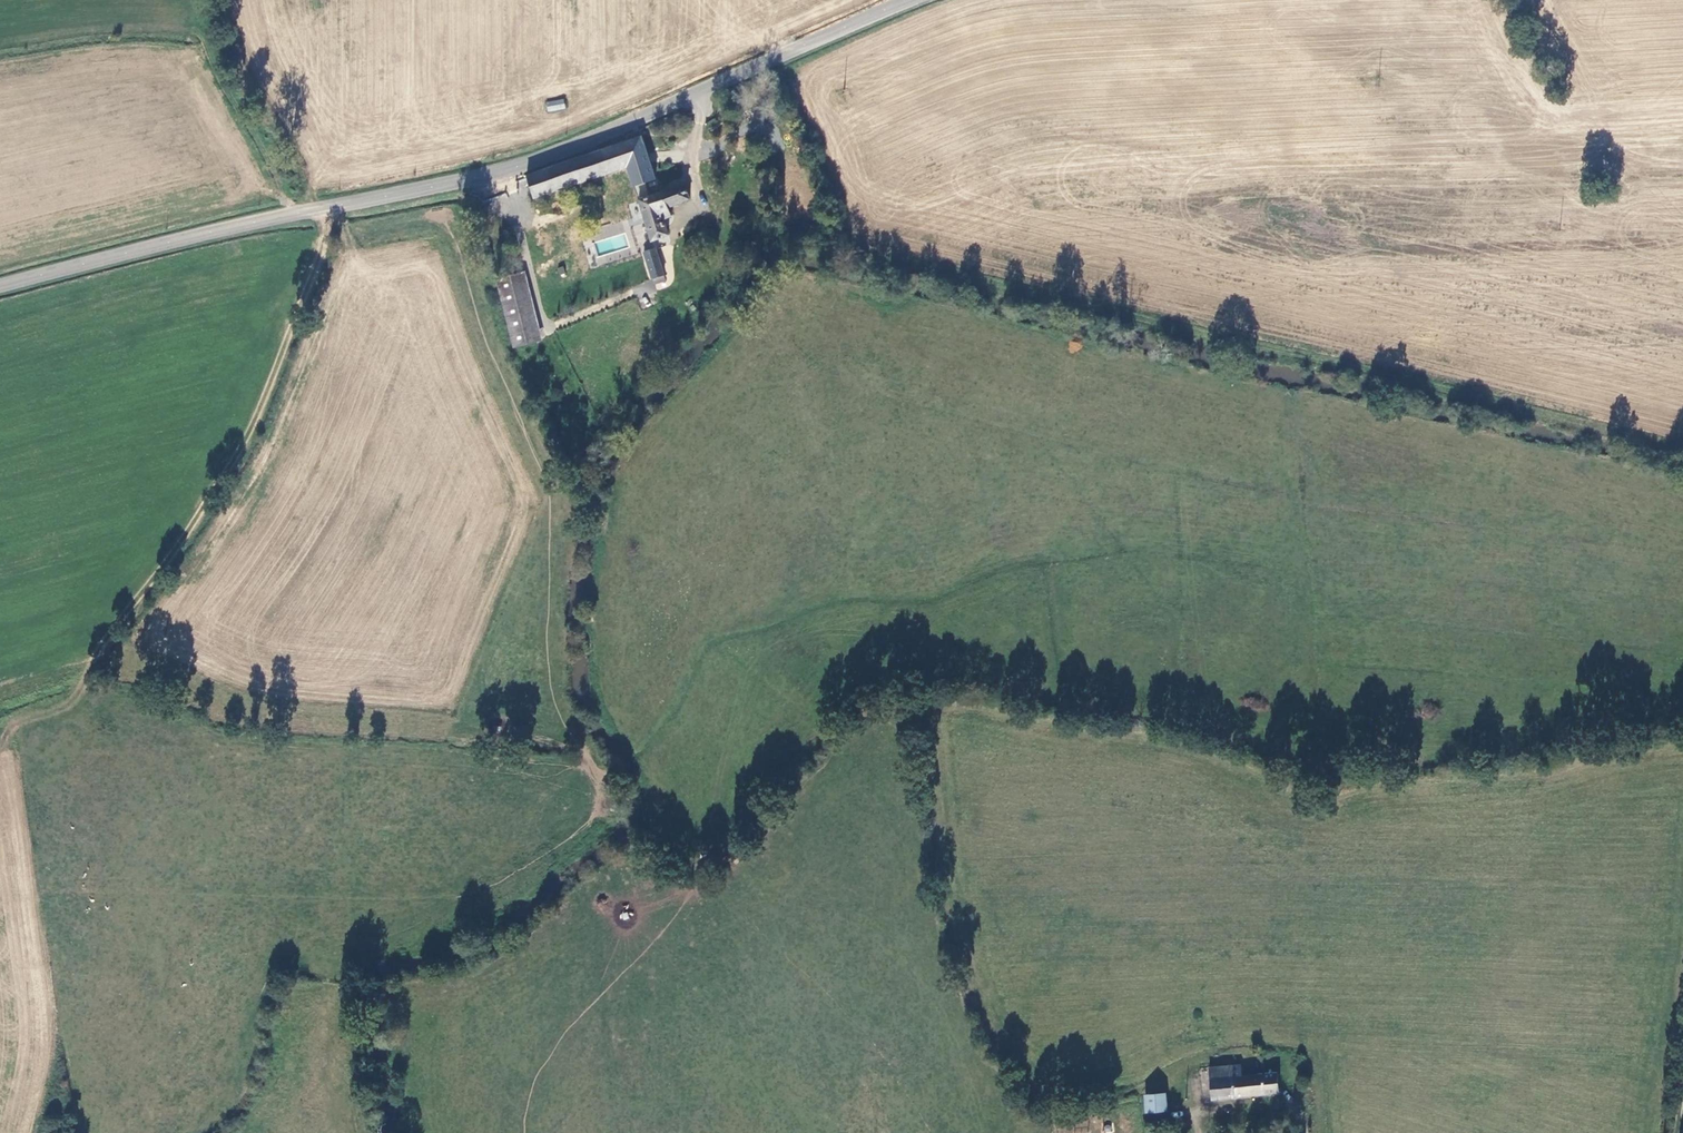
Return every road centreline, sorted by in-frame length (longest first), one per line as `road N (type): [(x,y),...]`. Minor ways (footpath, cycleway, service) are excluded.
road 1 (tertiary): [(906,0),(513,168),(0,285)]

